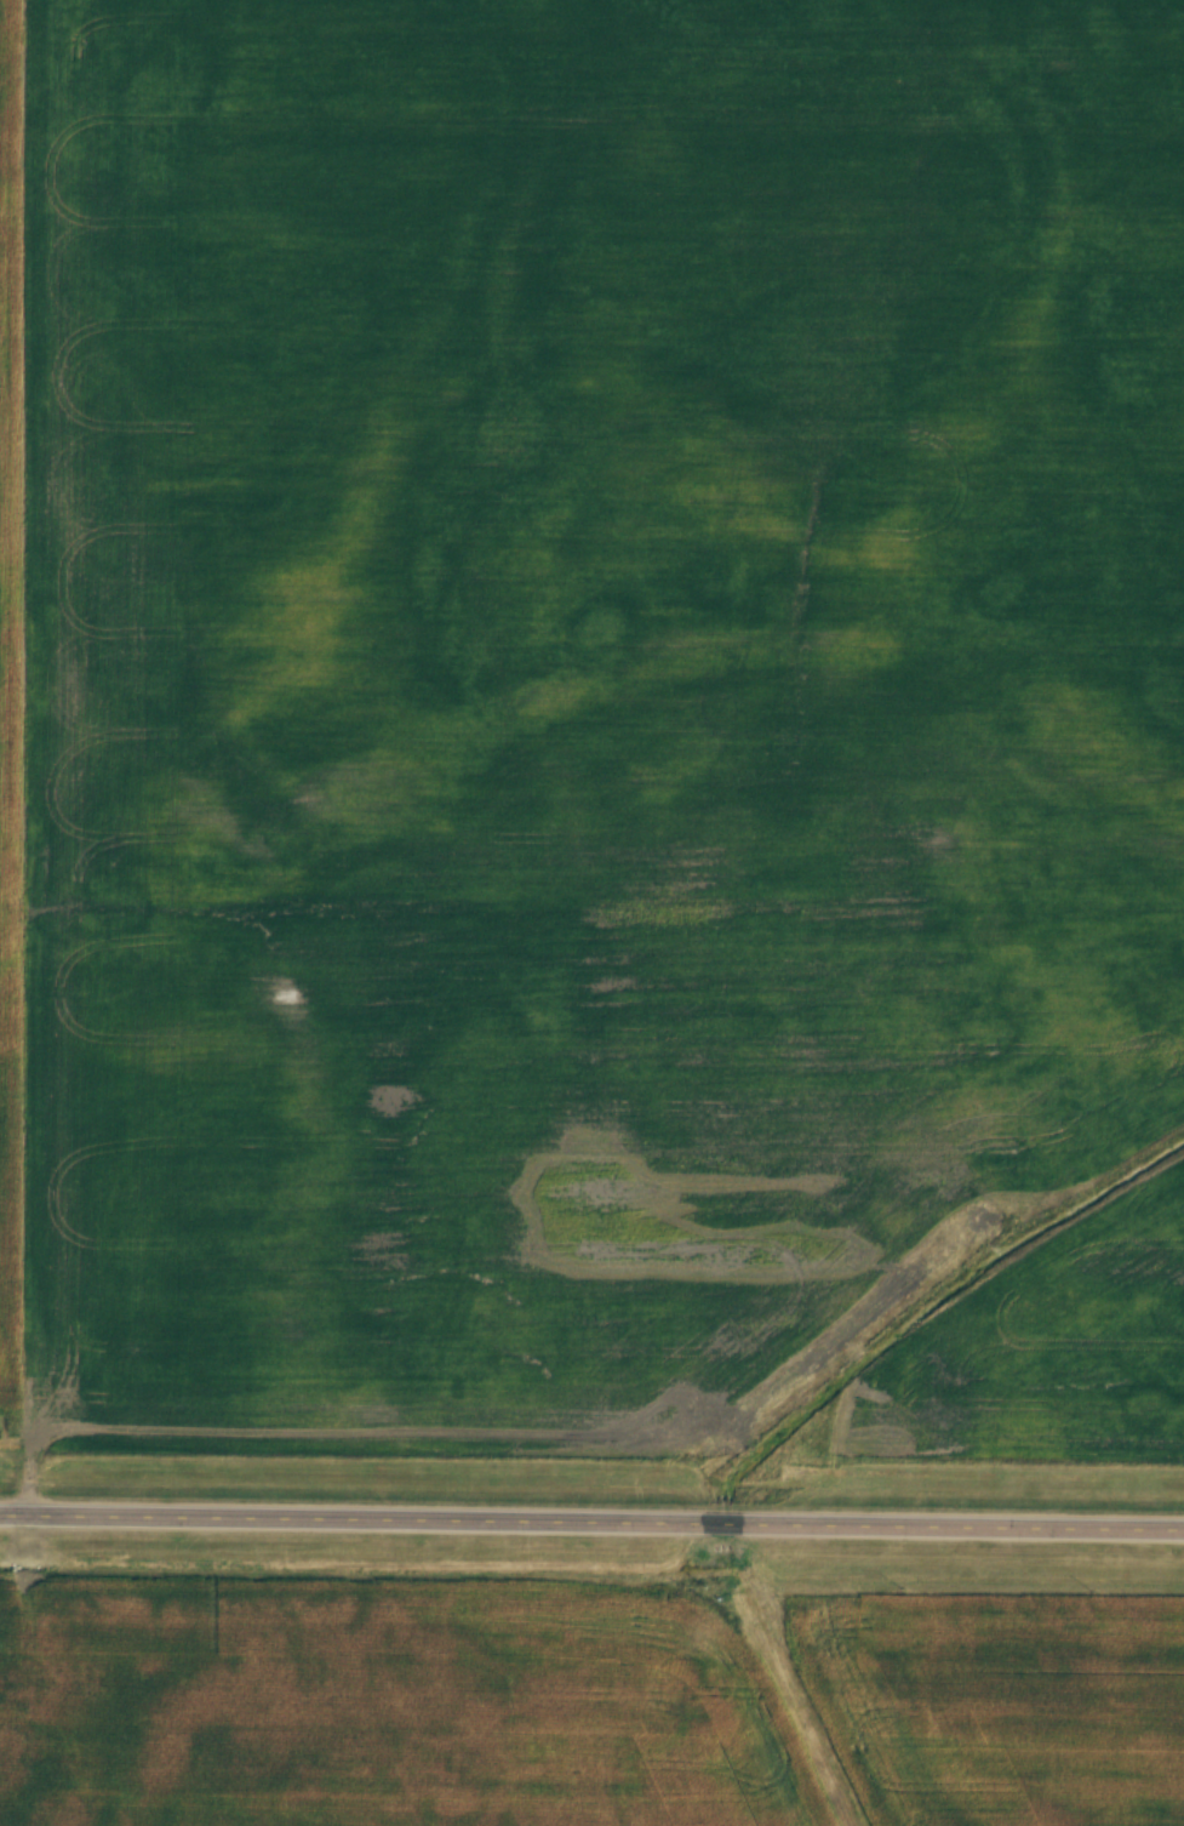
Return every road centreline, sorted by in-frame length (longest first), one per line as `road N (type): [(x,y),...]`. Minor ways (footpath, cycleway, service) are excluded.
road 1 (secondary): [(1183,1534),(0,1517)]

